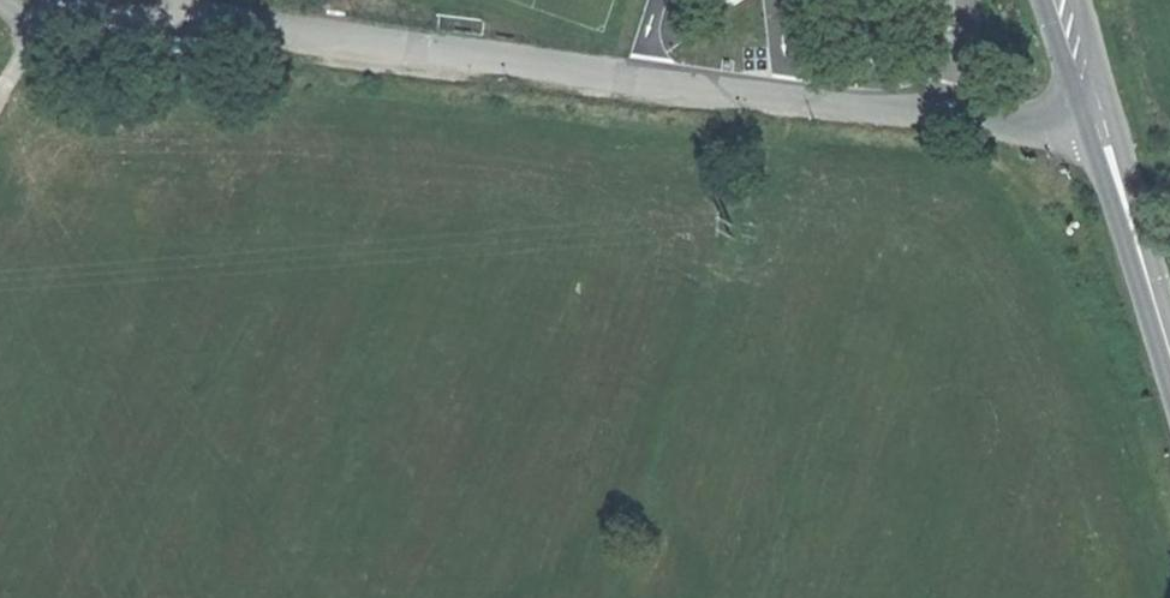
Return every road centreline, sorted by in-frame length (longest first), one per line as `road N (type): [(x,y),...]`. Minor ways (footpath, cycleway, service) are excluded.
road 1 (unclassified): [(1098,113),(1028,124),(982,119),(629,77),(180,5),(126,2),(42,22)]
road 2 (secondary): [(1169,350),(1098,113)]

